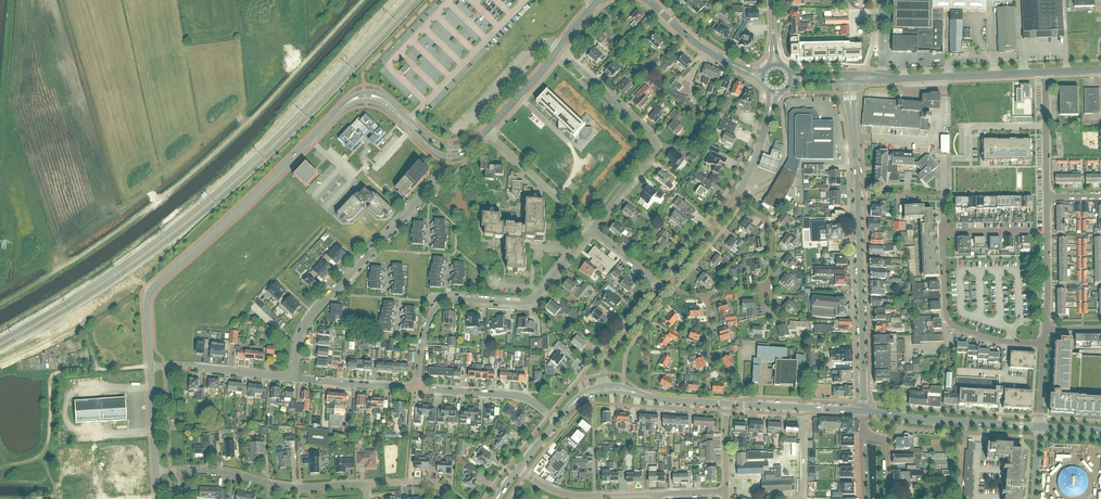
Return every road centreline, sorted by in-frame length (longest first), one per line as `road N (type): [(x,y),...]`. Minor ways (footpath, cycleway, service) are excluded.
road 1 (tertiary): [(150,367),(150,290),(348,103)]
road 2 (track): [(363,0),(249,123),(158,202)]
road 3 (residential): [(416,388),(427,319),(439,303),(529,304),(591,230)]
road 4 (residential): [(292,377),(310,319),(442,176)]
road 5 (residential): [(591,230),(653,143),(558,49)]
road 6 (track): [(85,332),(98,370),(51,377),(48,445),(39,458),(0,468)]
road 7 (tertiary): [(863,389),(859,196)]
road 8 (track): [(158,202),(0,305)]
road 9 (residential): [(1042,344),(997,342),(951,324),(941,232)]
road 10 (residential): [(942,197),(944,159),(968,158),(967,126),(1046,125)]
road 11 (tertiary): [(1044,73),(882,79)]
road 12 (tertiary): [(348,103),(381,105),(443,156),(464,153),(479,139)]
road 13 (tertiary): [(479,139),(441,146),(374,93),(348,103)]
road 14 (unclassified): [(558,421),(524,397),(416,388)]
road 15 (residential): [(591,230),(486,131)]
road 16 (track): [(0,143),(12,0)]
road 17 (unclassified): [(292,377),(150,367)]
road 18 (tertiary): [(763,77),(707,51),(647,0)]
road 19 (tertiary): [(1038,427),(903,417)]
road 20 (unclassified): [(1045,329),(1046,198)]
road 21 (unclassified): [(605,389),(607,358),(667,284)]
road 22 (unclassified): [(414,388),(292,377)]

